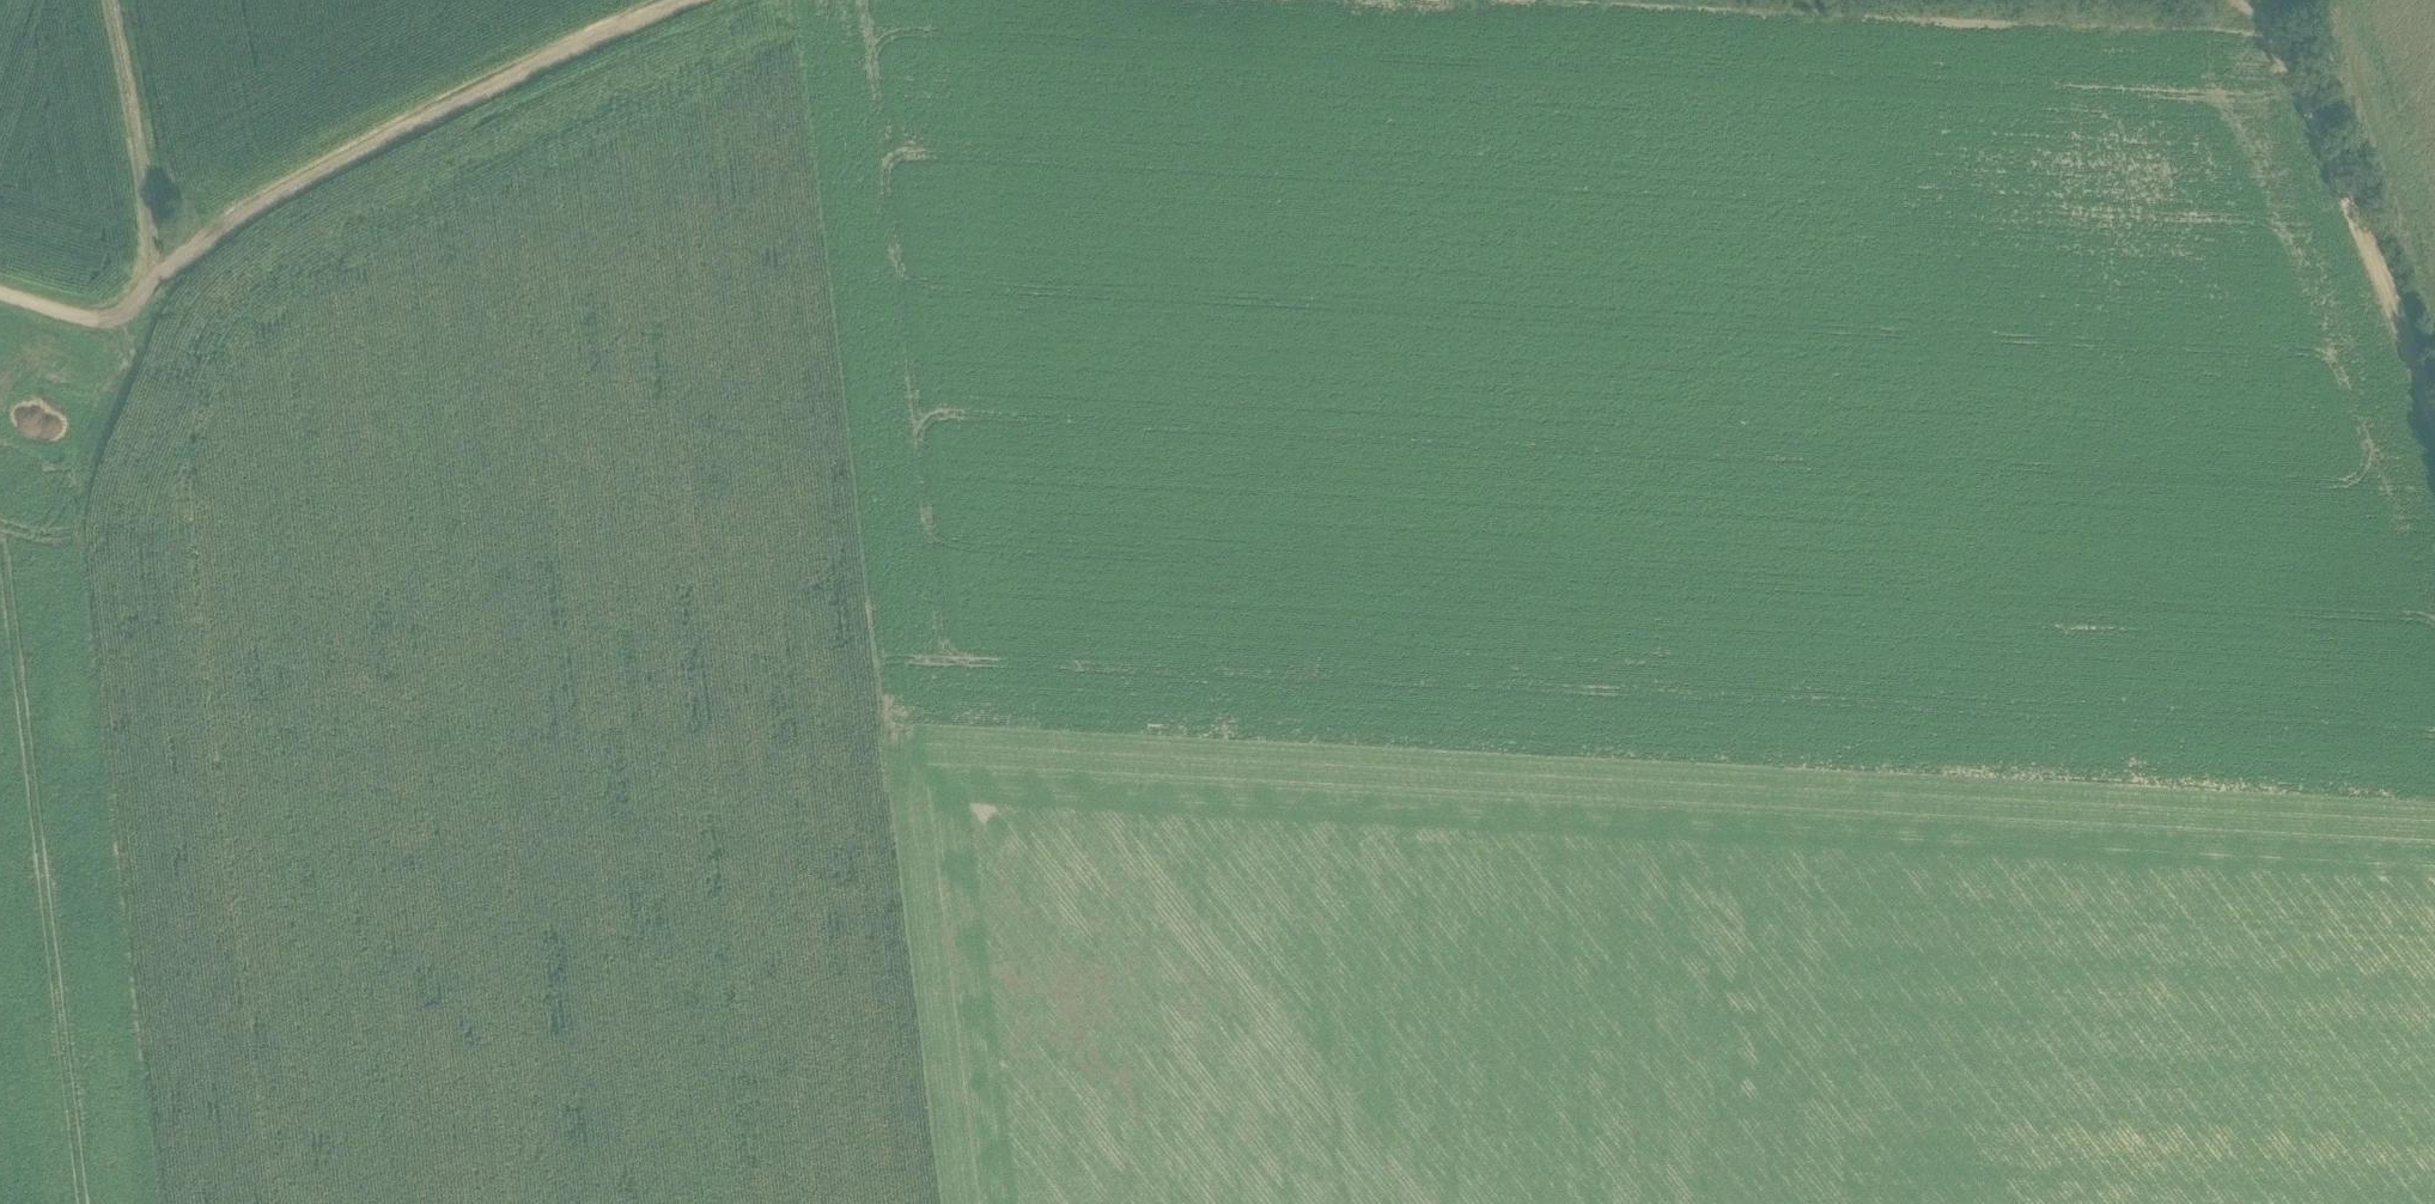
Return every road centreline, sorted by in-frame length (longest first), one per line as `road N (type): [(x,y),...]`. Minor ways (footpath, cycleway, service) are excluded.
road 1 (track): [(693,0),(386,133),(91,323)]
road 2 (track): [(2278,20),(2434,407)]

